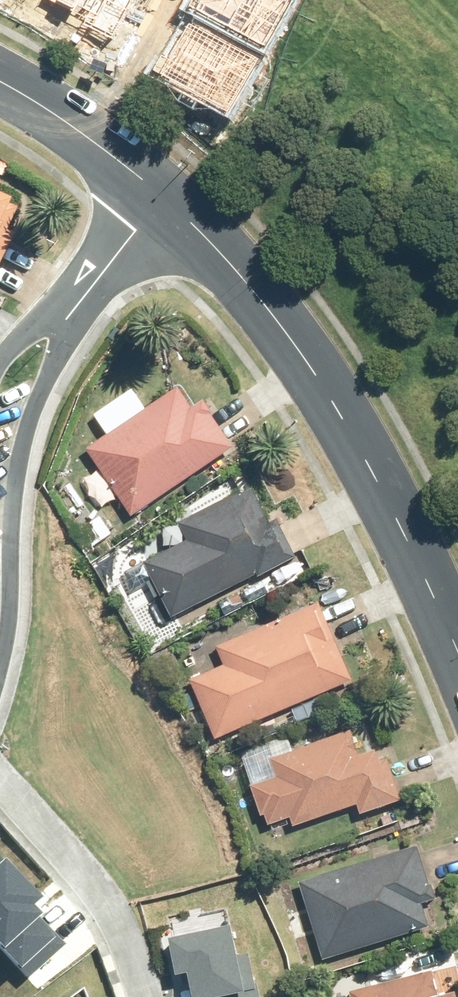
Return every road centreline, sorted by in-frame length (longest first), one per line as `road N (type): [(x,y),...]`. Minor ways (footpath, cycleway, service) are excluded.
road 1 (tertiary): [(457,652),(324,389),(237,270),(179,211)]
road 2 (residential): [(179,211),(65,338),(40,393),(16,483),(0,668)]
road 3 (residential): [(0,789),(109,920),(145,996)]
road 4 (residential): [(0,364),(150,184)]
road 5 (tertiary): [(150,184),(0,80)]

